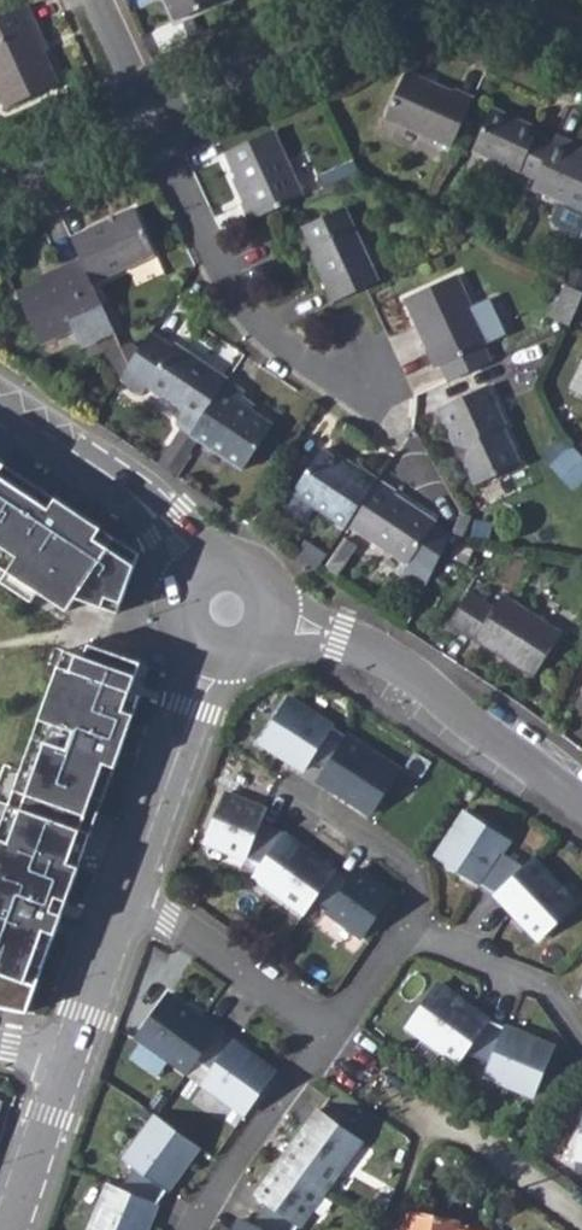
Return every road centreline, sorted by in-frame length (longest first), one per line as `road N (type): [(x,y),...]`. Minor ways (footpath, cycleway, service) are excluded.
road 1 (tertiary): [(581,806),(442,700),(346,641),(273,622)]
road 2 (residential): [(150,119),(238,305),(359,388)]
road 3 (residential): [(150,119),(400,0)]
road 4 (tertiary): [(197,574),(165,525),(0,406)]
road 5 (tertiary): [(131,896),(211,666)]
road 6 (residential): [(131,896),(322,1035)]
road 7 (residential): [(322,1035),(198,1229)]
road 8 (residential): [(406,936),(424,904),(422,876),(294,782)]
road 9 (residential): [(581,1044),(542,986),(406,936)]
road 10 (tertiary): [(10,1229),(74,1054)]
road 11 (residential): [(0,195),(150,119)]
road 12 (tertiary): [(74,1054),(131,896)]
road 13 (residential): [(92,0),(150,119)]
road 14 (residential): [(463,0),(581,51)]

